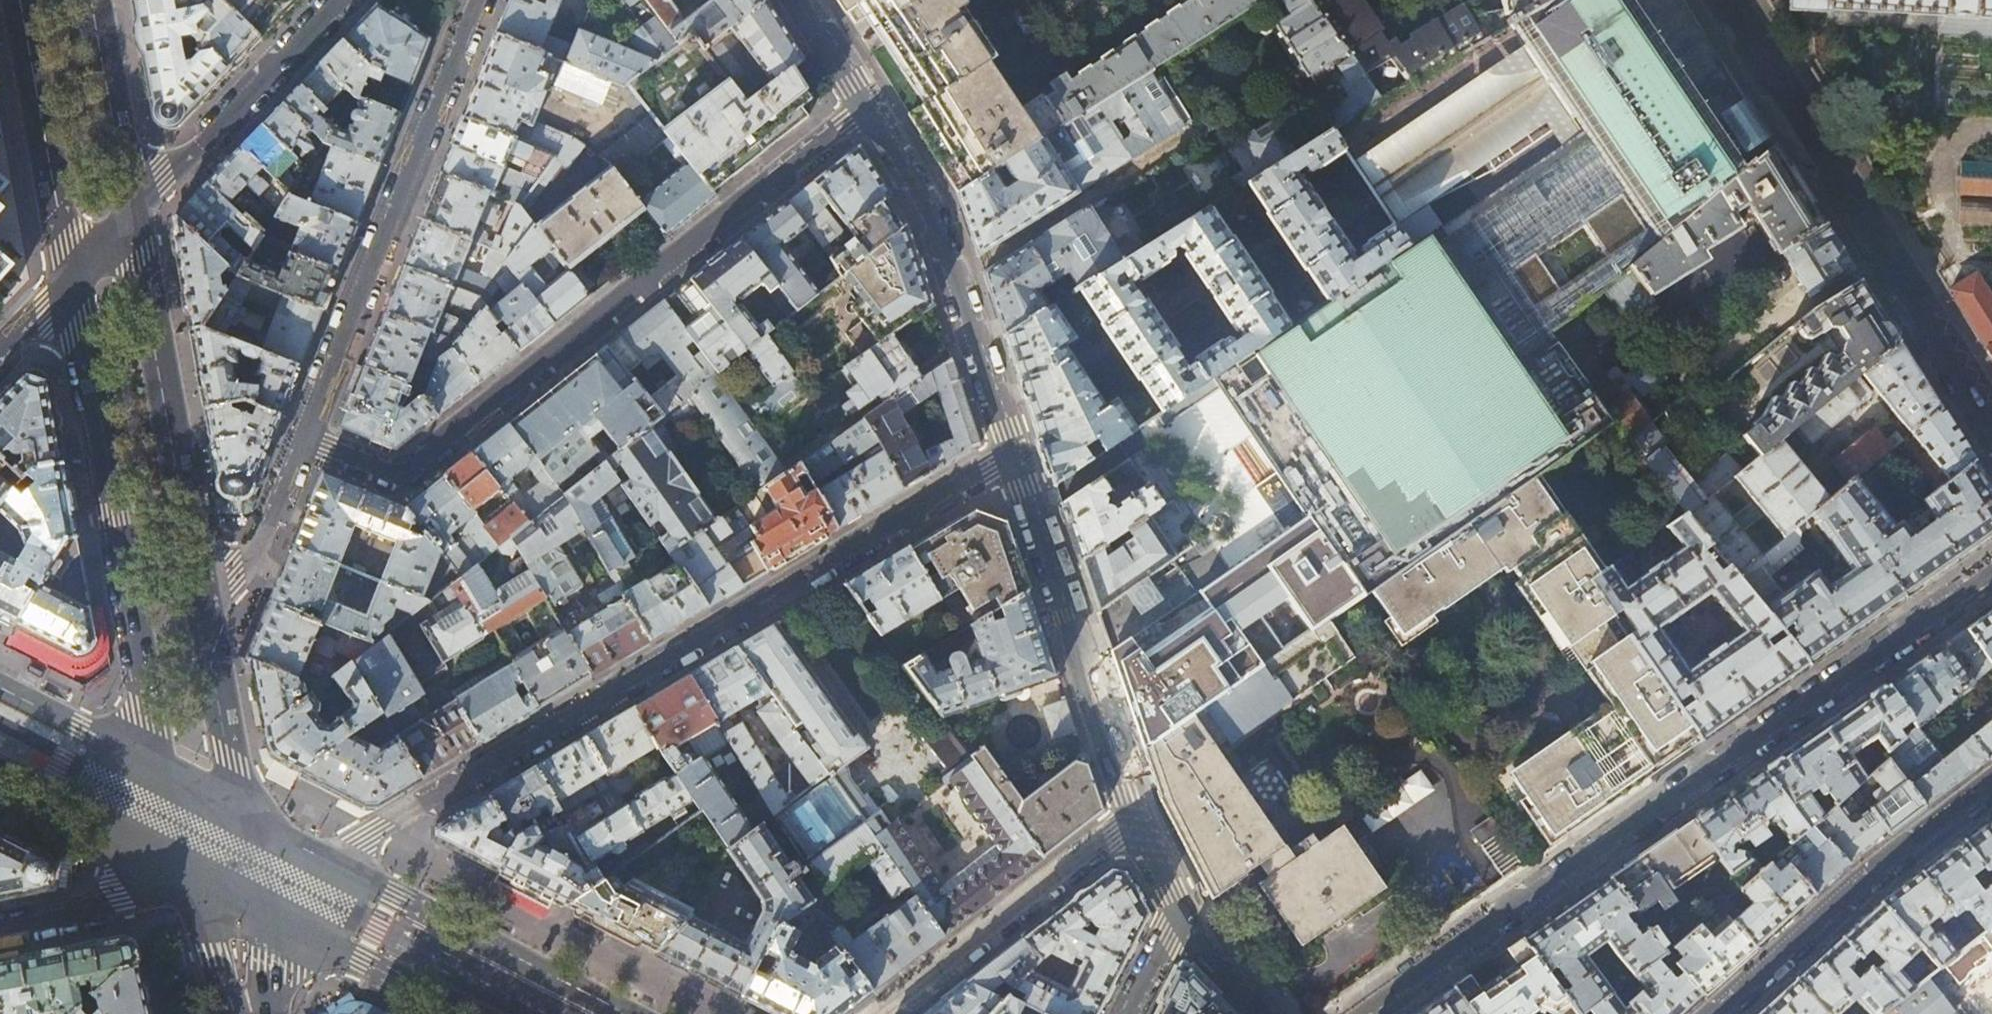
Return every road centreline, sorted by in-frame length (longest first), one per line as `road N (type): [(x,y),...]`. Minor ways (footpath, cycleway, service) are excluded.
road 1 (residential): [(328,861),(1014,454)]
road 2 (residential): [(1991,572),(1367,1013)]
road 3 (residential): [(304,436),(400,475),(865,109)]
road 4 (secondary): [(74,280),(158,773)]
road 5 (tertiary): [(1731,0),(1991,416)]
road 6 (residential): [(304,436),(480,0)]
road 7 (secondary): [(203,599),(131,215)]
road 8 (residential): [(1014,454),(1134,818)]
road 9 (residential): [(865,109),(927,199),(1014,454)]
road 10 (residential): [(1718,1013),(1859,884),(1991,784)]
road 11 (primary): [(621,1013),(328,861)]
road 12 (residential): [(881,1013),(1134,818)]
road 13 (residential): [(336,0),(131,215)]
road 14 (secondary): [(20,0),(74,280)]
road 15 (primary): [(263,911),(464,1013)]
road 16 (secondary): [(243,817),(203,599)]
road 17 (secondary): [(131,215),(91,0)]
road 18 (residential): [(203,599),(255,556),(304,436)]
road 19 (primary): [(0,774),(174,865)]
road 20 (residential): [(174,865),(118,897),(0,923)]
road 21 (primary): [(158,773),(0,692)]
road 22 (secondary): [(174,865),(245,1013)]
road 23 (residential): [(1179,913),(1267,1013)]
road 24 (residential): [(795,0),(865,109)]

